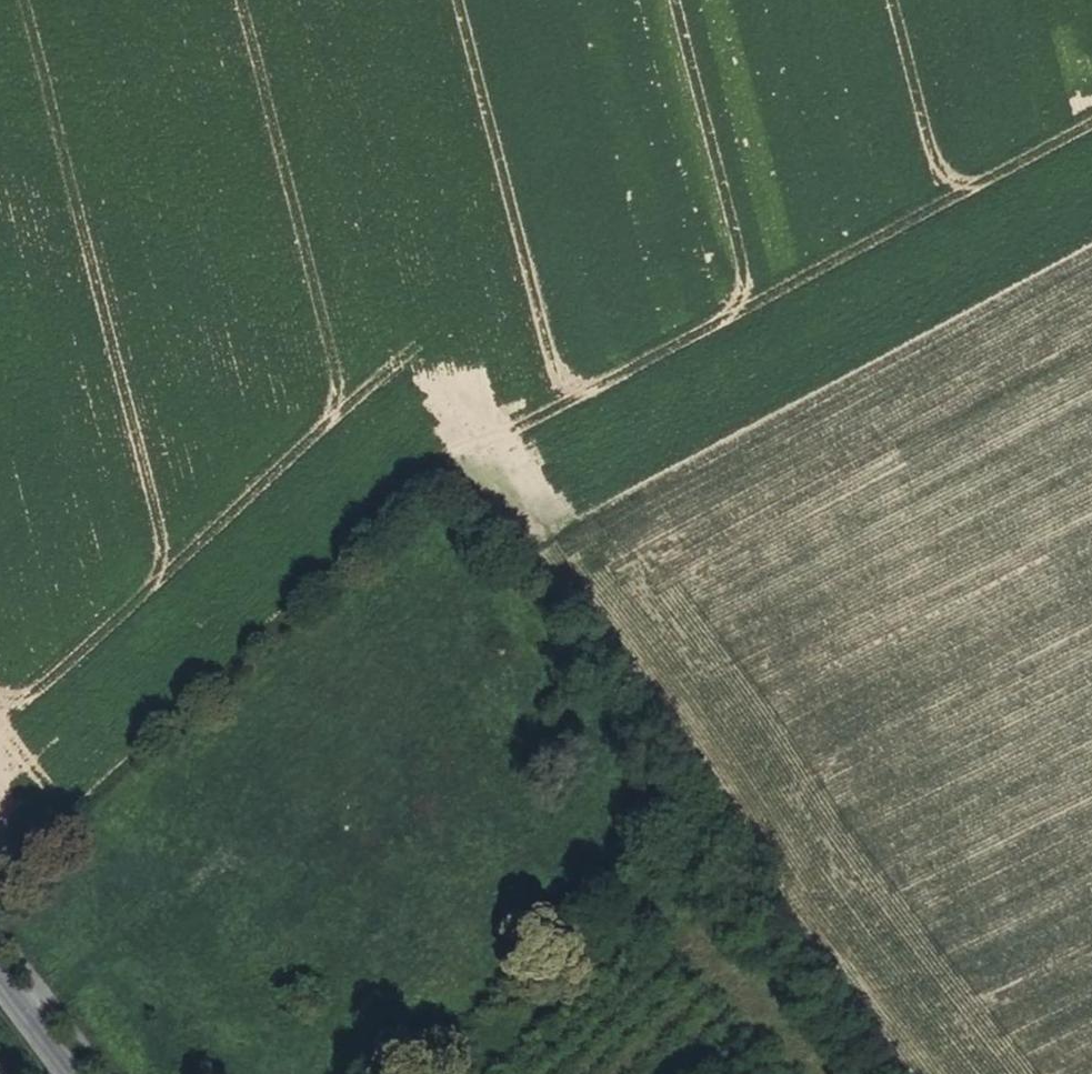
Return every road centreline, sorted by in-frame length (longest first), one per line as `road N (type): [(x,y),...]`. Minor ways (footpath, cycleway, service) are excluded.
road 1 (tertiary): [(81,1073),(0,968)]

